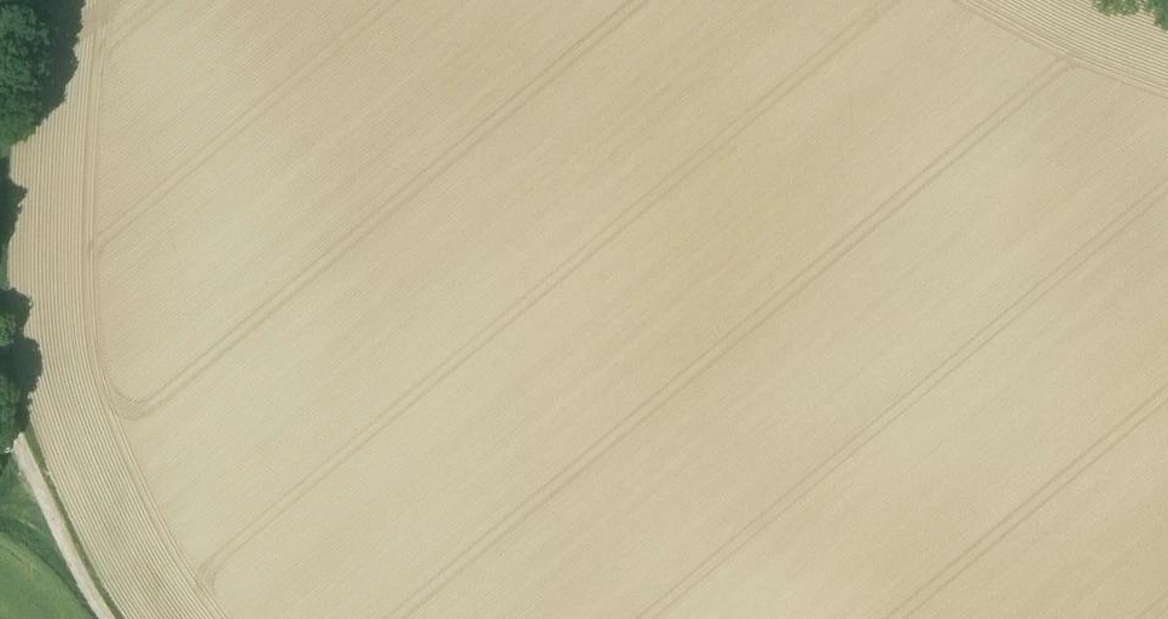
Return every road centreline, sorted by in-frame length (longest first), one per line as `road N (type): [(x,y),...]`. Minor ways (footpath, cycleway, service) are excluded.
road 1 (track): [(0,386),(78,566),(115,618)]

